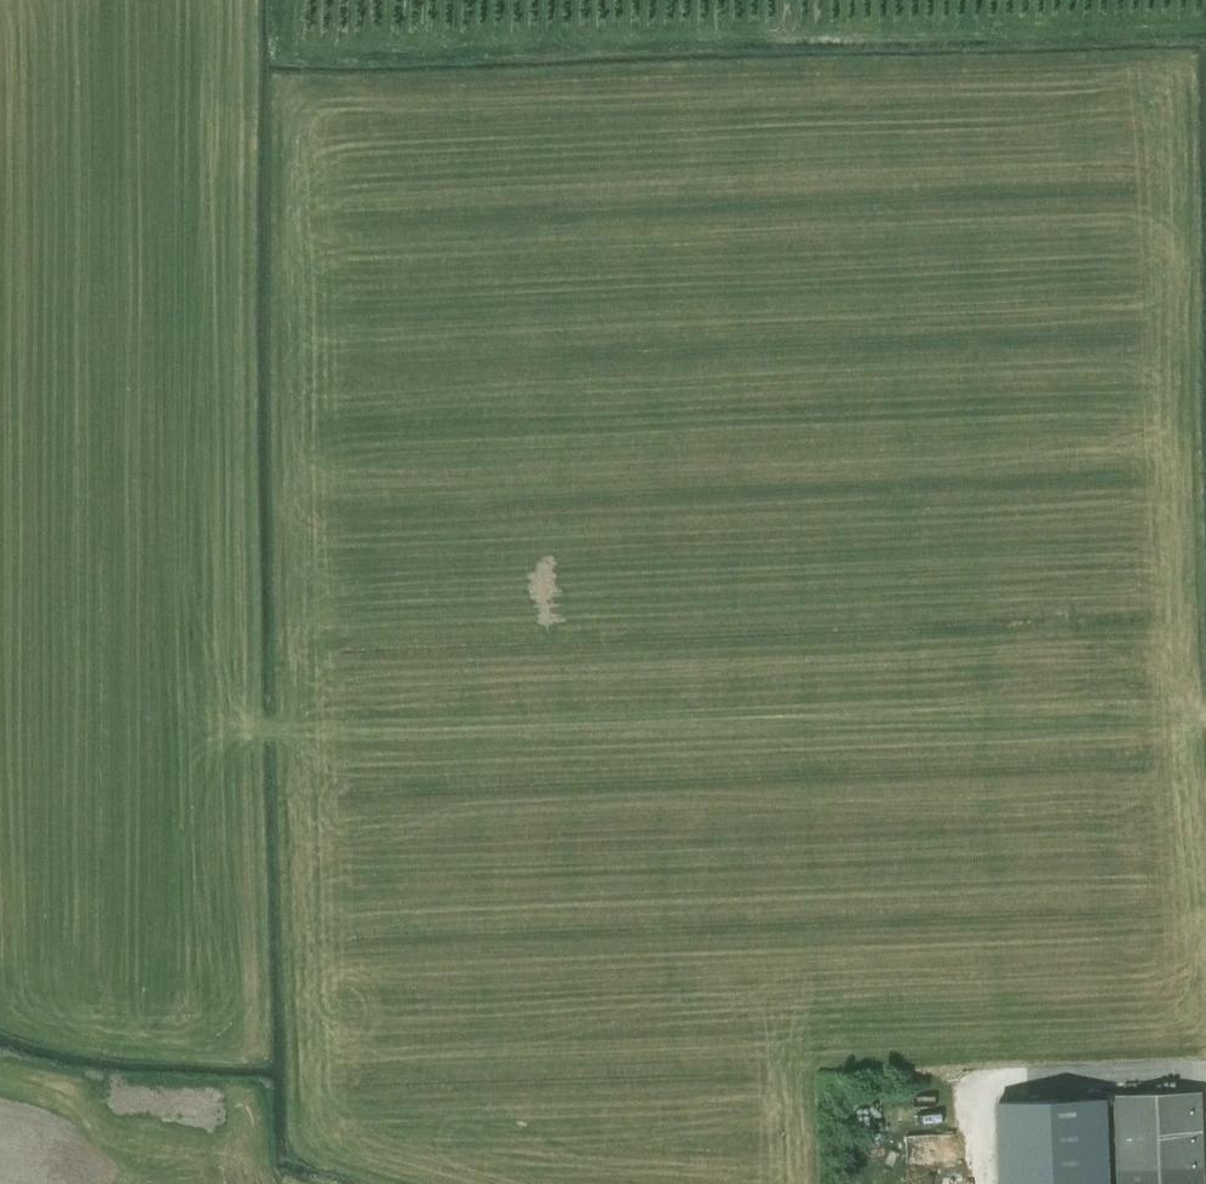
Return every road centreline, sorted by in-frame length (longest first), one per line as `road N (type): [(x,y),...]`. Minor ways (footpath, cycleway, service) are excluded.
road 1 (track): [(280,1064),(268,0)]
road 2 (track): [(330,1183),(295,1169),(284,1156),(280,1064),(122,1059),(0,1028)]

